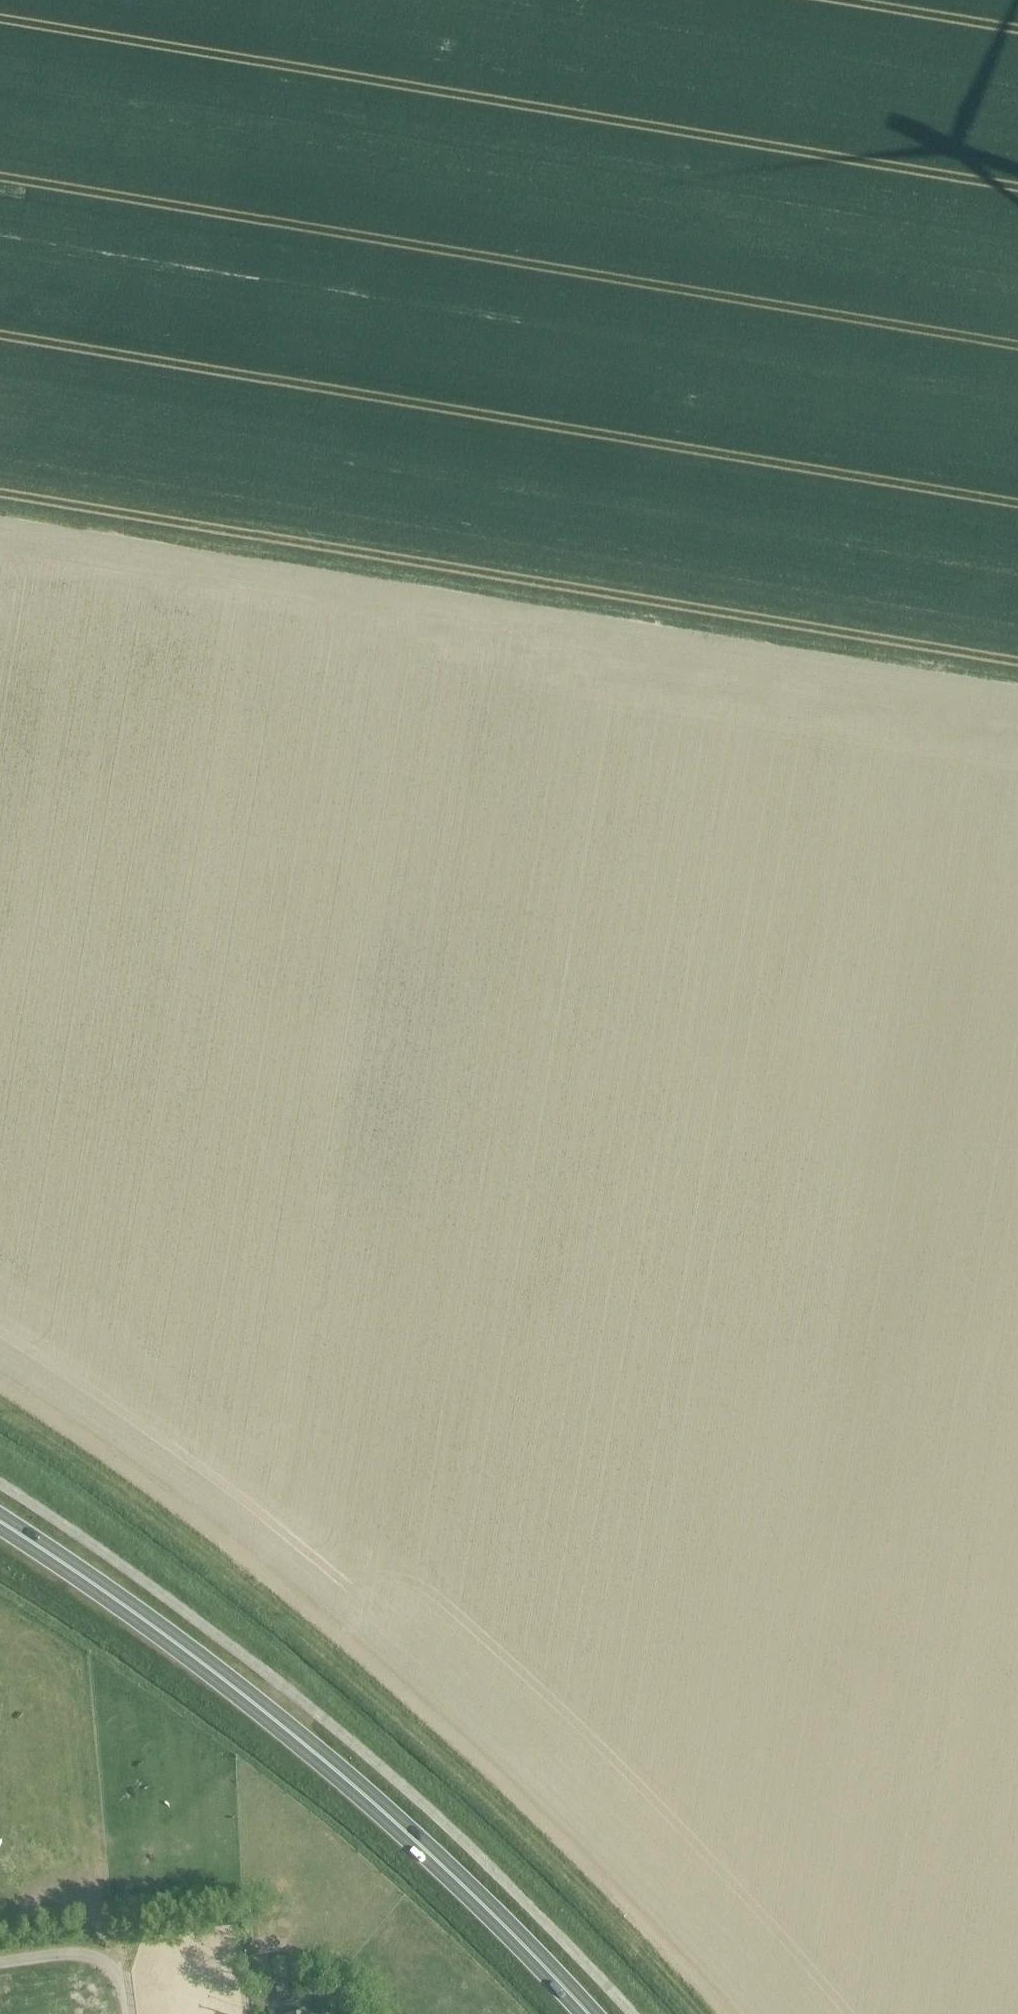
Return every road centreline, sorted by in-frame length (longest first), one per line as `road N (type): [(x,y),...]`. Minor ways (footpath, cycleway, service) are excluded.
road 1 (trunk): [(0,1523),(292,1734),(394,1821),(587,2013)]

